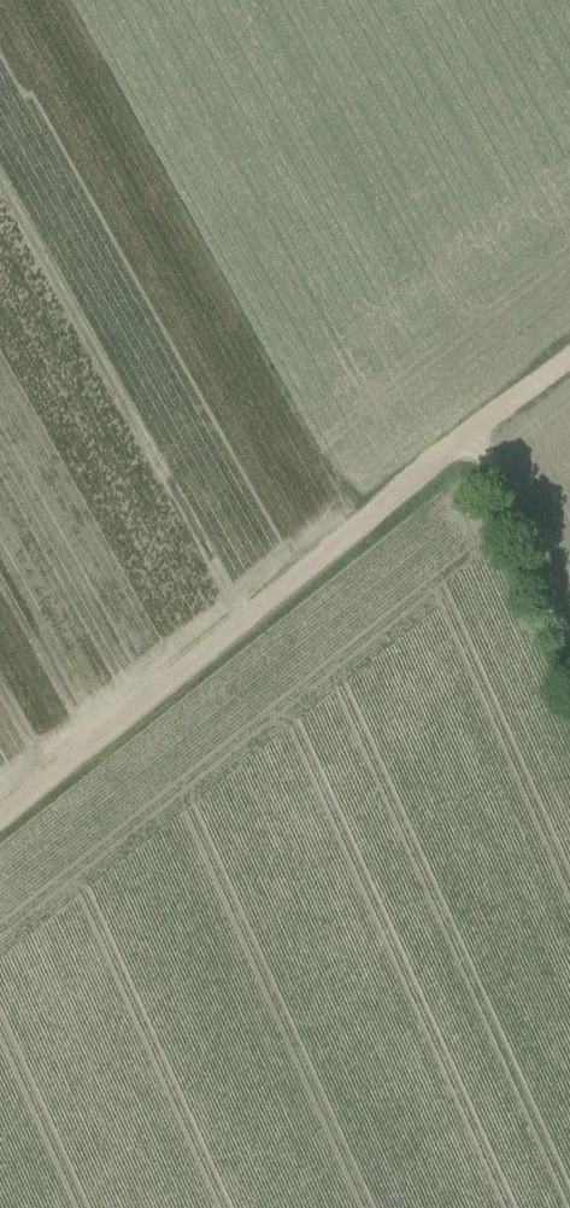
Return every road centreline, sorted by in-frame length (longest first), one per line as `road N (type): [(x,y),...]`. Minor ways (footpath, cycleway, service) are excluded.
road 1 (track): [(468,439),(0,809)]
road 2 (track): [(468,439),(569,671)]
road 3 (track): [(569,358),(468,439)]

